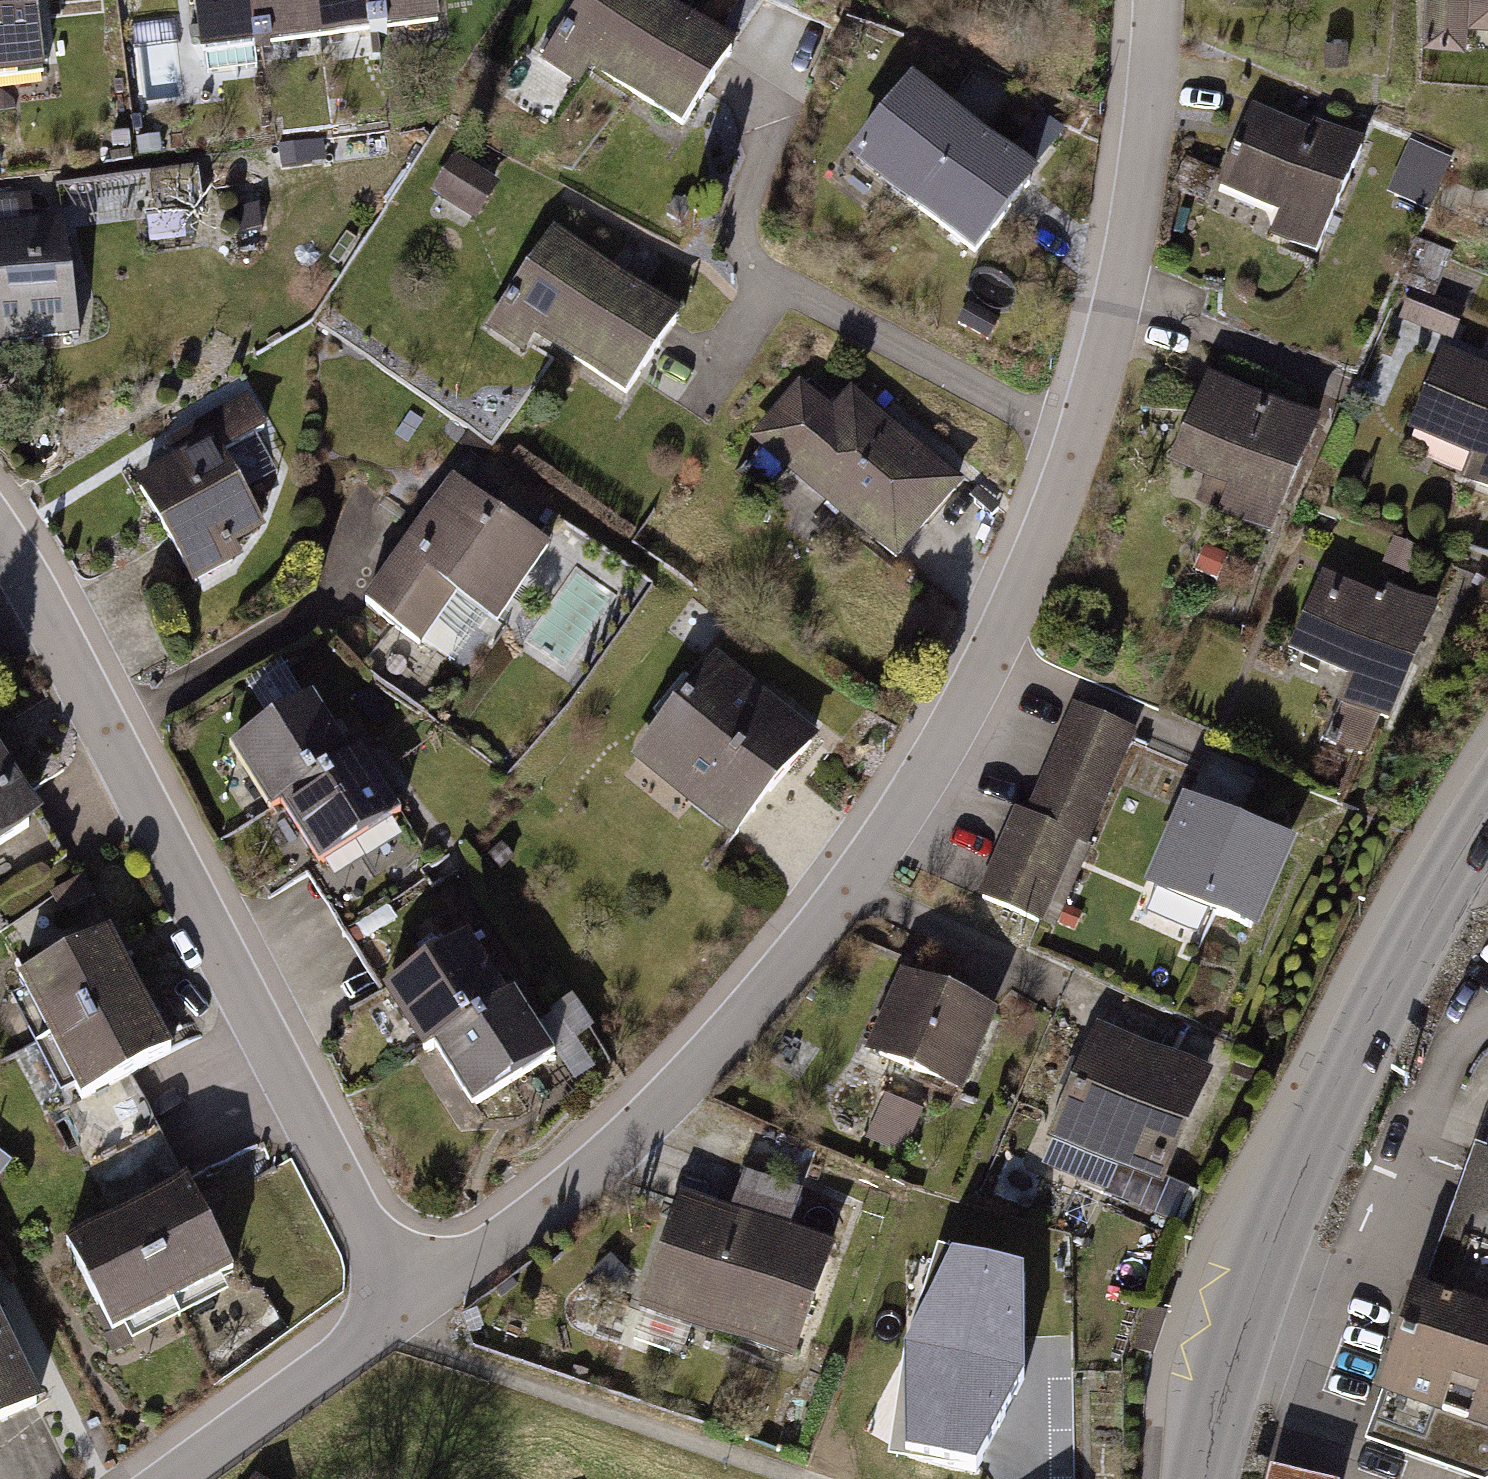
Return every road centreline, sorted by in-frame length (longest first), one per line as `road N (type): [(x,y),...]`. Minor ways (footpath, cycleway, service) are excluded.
road 1 (residential): [(406,1300),(593,1164),(770,988),(875,851),(989,659),(1079,444)]
road 2 (residential): [(0,540),(44,608),(406,1300)]
road 3 (tertiary): [(1200,1478),(1254,1277),(1419,930),(1487,816)]
road 4 (residential): [(1079,444),(1120,293),(1157,0)]
road 5 (residential): [(1079,444),(774,282)]
road 6 (residential): [(149,1478),(406,1300)]

